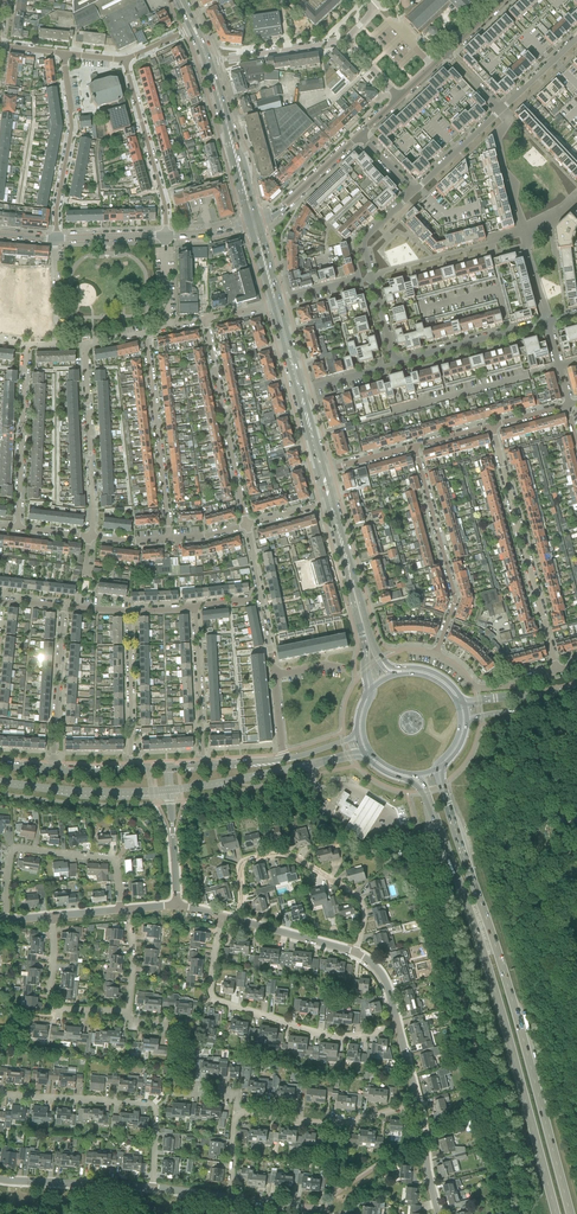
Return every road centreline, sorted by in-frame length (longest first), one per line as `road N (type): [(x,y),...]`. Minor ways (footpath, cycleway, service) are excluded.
road 1 (primary): [(570,1213),(442,784)]
road 2 (primary): [(424,790),(473,924),(556,1213)]
road 3 (residential): [(401,1026),(344,1037),(211,1000),(221,917)]
road 4 (residential): [(51,916),(50,1002),(126,1010),(130,908)]
road 5 (residential): [(558,671),(491,426)]
road 6 (residential): [(240,922),(245,861),(287,851),(361,899),(358,956)]
road 7 (residential): [(152,1186),(154,1119),(146,1101),(0,1090)]
road 8 (residential): [(6,920),(9,853),(17,847),(114,858),(120,909)]
road 9 (residential): [(576,38),(413,192)]
road 10 (residential): [(414,446),(455,596),(435,656)]
road 11 (residential): [(247,524),(206,320)]
road 12 (residential): [(144,333),(171,538)]
road 13 (residential): [(394,364),(363,247),(413,192)]
road 14 (residential): [(91,536),(83,343)]
road 15 (residential): [(419,1104),(341,1123),(233,1116)]
road 16 (residential): [(55,239),(72,129),(63,54)]
road 17 (secondary): [(169,791),(351,755)]
road 18 (residential): [(18,527),(25,343)]
road 19 (residential): [(125,60),(165,237)]
road 20 (secondary): [(0,783),(169,791)]
road 21 (residential): [(54,771),(60,606)]
road 22 (residential): [(204,767),(195,608)]
road 23 (residential): [(129,612),(132,770)]
road 24 (residential): [(394,364),(546,323)]
road 25 (residential): [(152,1186),(0,1175)]
road 26 (tertiary): [(399,98),(504,0)]
road 27 (residential): [(211,61),(348,40)]
road 28 (residential): [(558,671),(478,688),(435,656)]
road 29 (track): [(523,1213),(492,1090),(486,1096)]
road 30 (tertiary): [(257,222),(360,135)]
road 31 (residential): [(422,1135),(340,1185),(335,1213)]
road 32 (residential): [(240,922),(358,956)]

